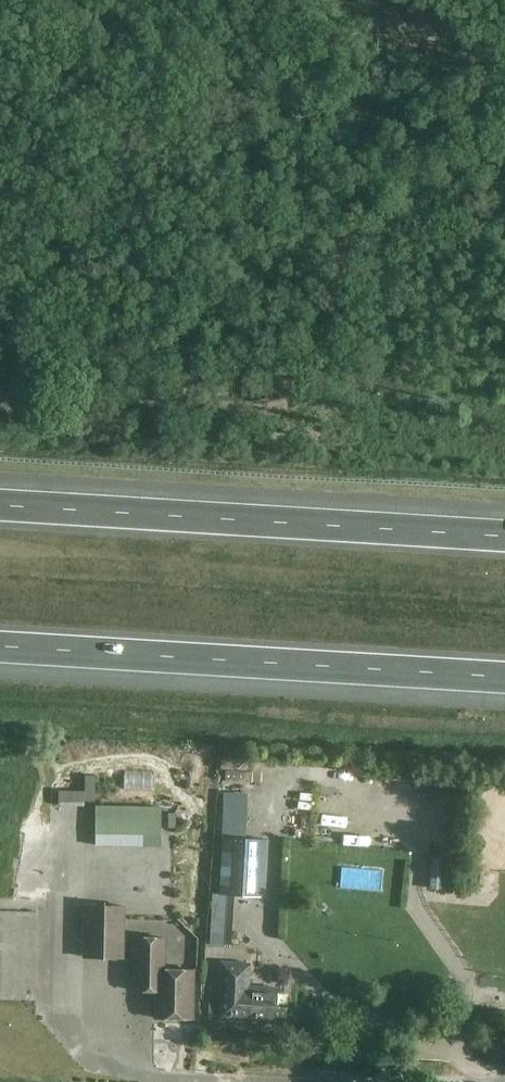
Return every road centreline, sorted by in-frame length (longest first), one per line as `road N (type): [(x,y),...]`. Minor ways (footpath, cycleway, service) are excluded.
road 1 (motorway): [(0,644),(504,675)]
road 2 (motorway): [(504,534),(0,503)]

